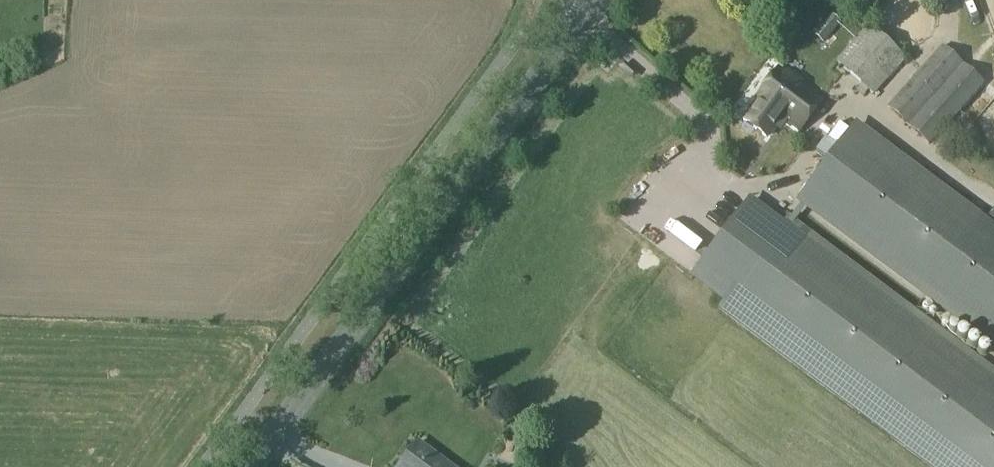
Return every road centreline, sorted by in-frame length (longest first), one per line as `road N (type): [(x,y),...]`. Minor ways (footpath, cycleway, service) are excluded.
road 1 (secondary): [(250,466),(592,2)]

